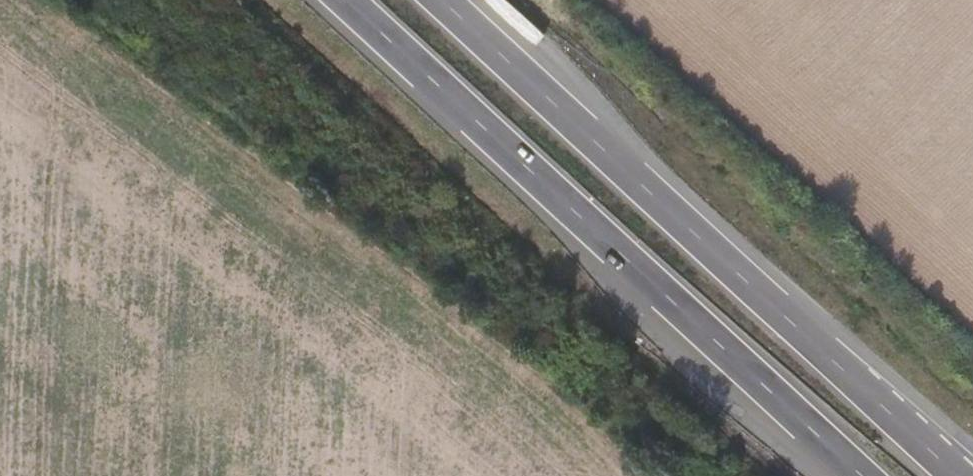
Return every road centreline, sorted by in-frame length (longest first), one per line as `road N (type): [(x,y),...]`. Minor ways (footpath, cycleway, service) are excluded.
road 1 (trunk): [(334,0),(851,475)]
road 2 (trunk): [(957,475),(443,0)]

